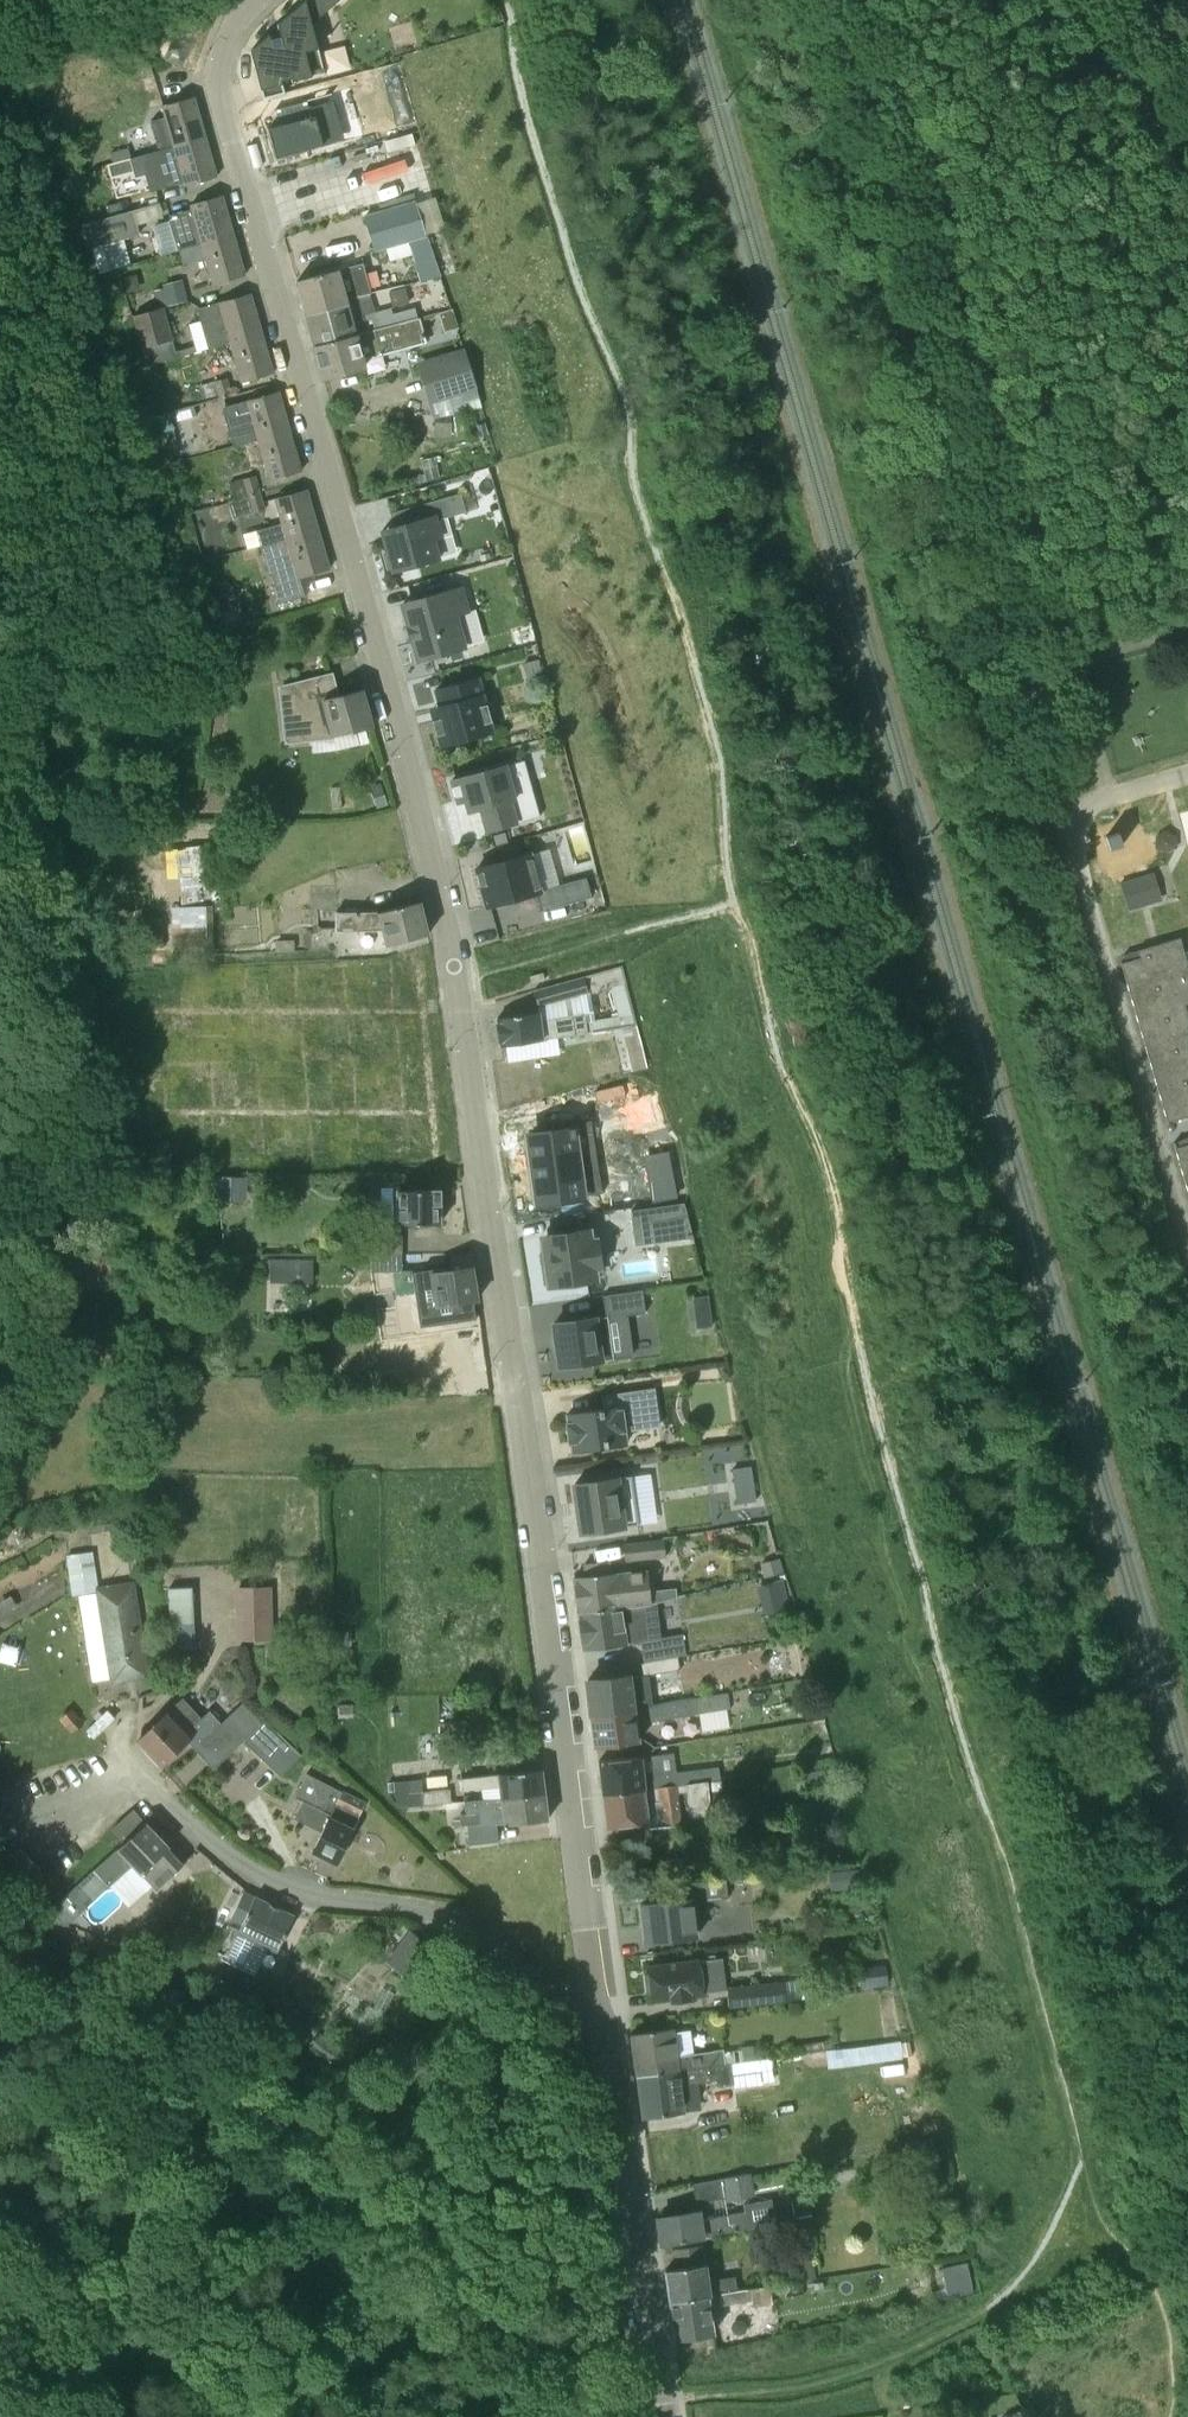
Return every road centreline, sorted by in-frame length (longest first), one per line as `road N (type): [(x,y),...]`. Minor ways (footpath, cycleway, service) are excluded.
road 1 (residential): [(602,2024),(454,966),(328,467),(219,92),(218,62),(240,19)]
road 2 (track): [(881,0),(1082,668)]
road 3 (unclassified): [(602,2024),(469,1927),(405,1906),(315,1897),(231,1860),(153,1787),(113,1726)]
road 4 (residential): [(663,2416),(602,2024)]
road 5 (track): [(1187,156),(1070,0)]

